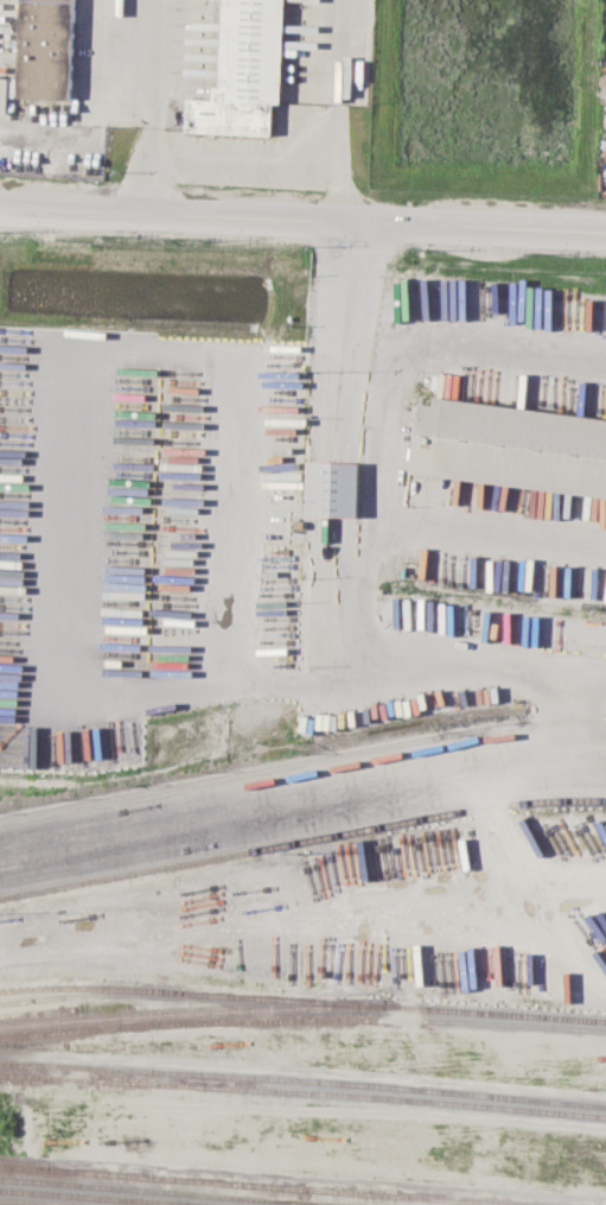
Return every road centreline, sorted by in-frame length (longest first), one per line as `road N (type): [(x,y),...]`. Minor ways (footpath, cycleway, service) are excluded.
road 1 (tertiary): [(0,208),(605,232)]

